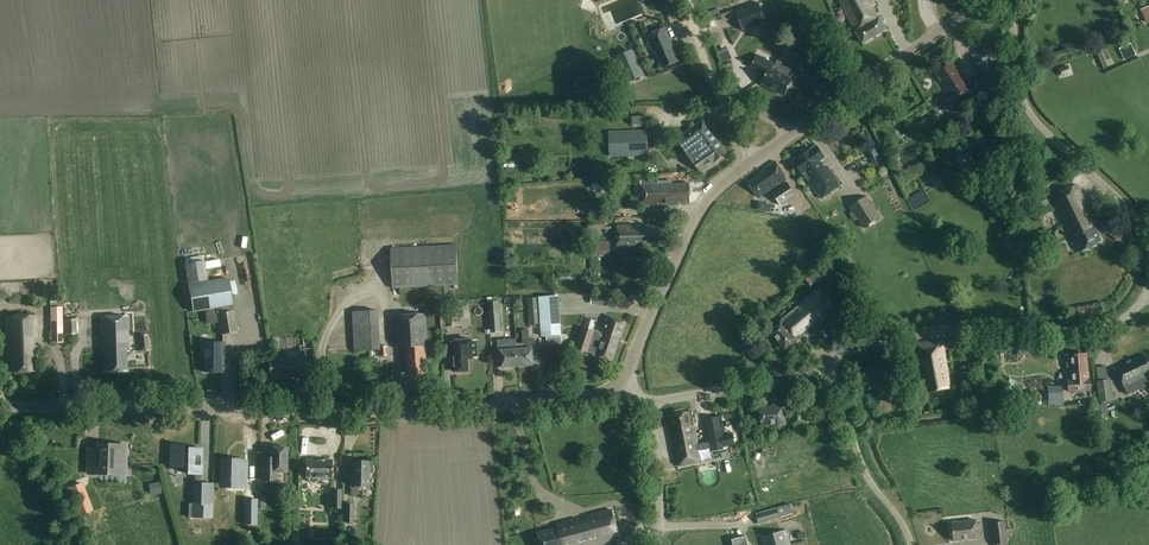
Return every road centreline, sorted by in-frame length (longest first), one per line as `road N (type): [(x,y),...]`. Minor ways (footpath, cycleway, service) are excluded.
road 1 (tertiary): [(0,407),(390,412),(585,398),(619,384)]
road 2 (unclassified): [(831,365),(864,346),(931,330),(1108,326),(1134,311),(1148,284)]
road 3 (unclassified): [(1148,240),(1123,203),(1028,111),(1008,0)]
road 4 (tertiary): [(619,384),(694,221),(749,165)]
road 5 (tertiary): [(795,133),(988,0)]
road 6 (unclassified): [(912,544),(867,478),(831,365)]
road 7 (unclassified): [(652,399),(805,377),(831,365)]
road 8 (unclassified): [(652,399),(660,544)]

